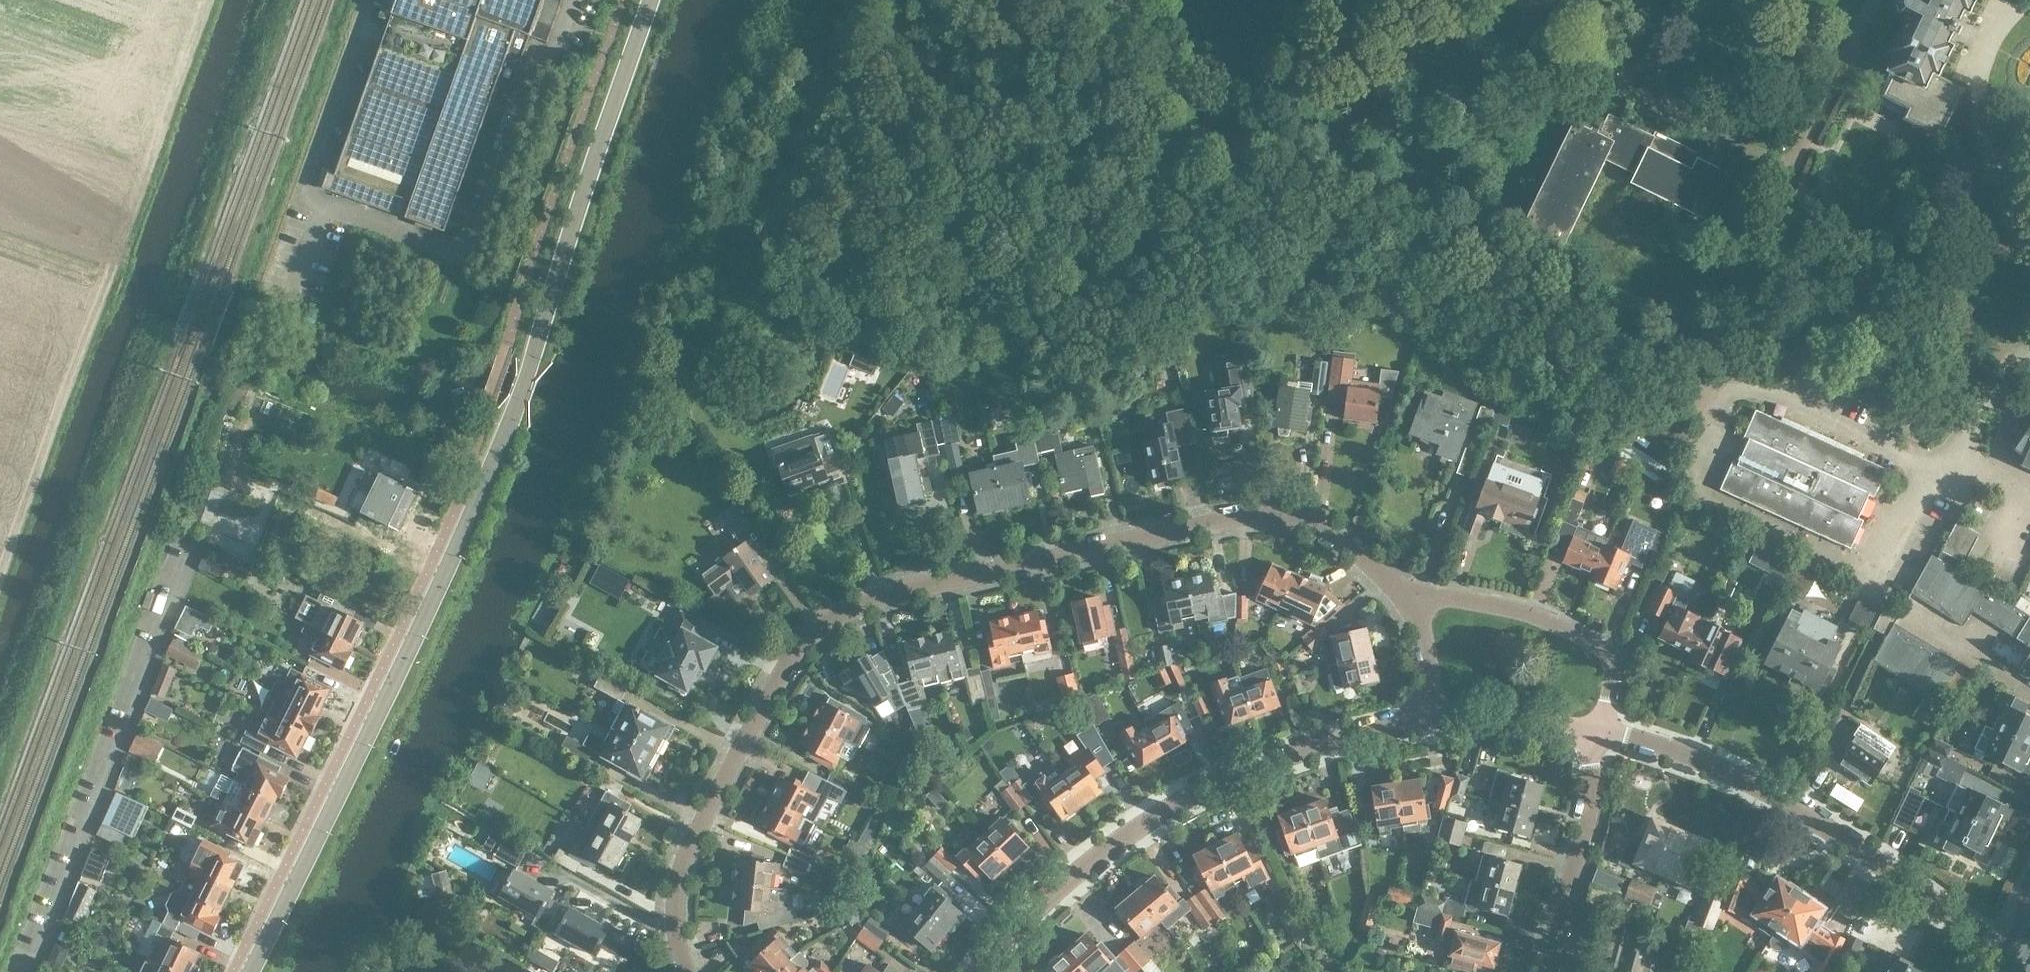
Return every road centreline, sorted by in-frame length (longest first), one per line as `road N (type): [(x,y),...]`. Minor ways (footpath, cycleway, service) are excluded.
road 1 (tertiary): [(252,971),(513,414),(657,0)]
road 2 (residential): [(685,971),(675,917),(690,848),(794,654),(839,614),(893,594),(1254,514),(1308,522),(1337,538),(1412,602)]
road 3 (track): [(0,578),(211,0)]
road 4 (residential): [(979,971),(1073,875),(1189,795),(1343,736),(1431,722)]
road 5 (residential): [(1603,729),(1740,778),(1795,808),(2025,966)]
road 6 (residential): [(1412,602),(1436,598),(1526,614),(1604,648),(1614,674),(1603,729)]
road 7 (residential): [(1547,971),(1603,729)]
road 8 (residential): [(1431,722),(1603,729)]
road 9 (residential): [(1431,722),(1424,634),(1412,602)]

